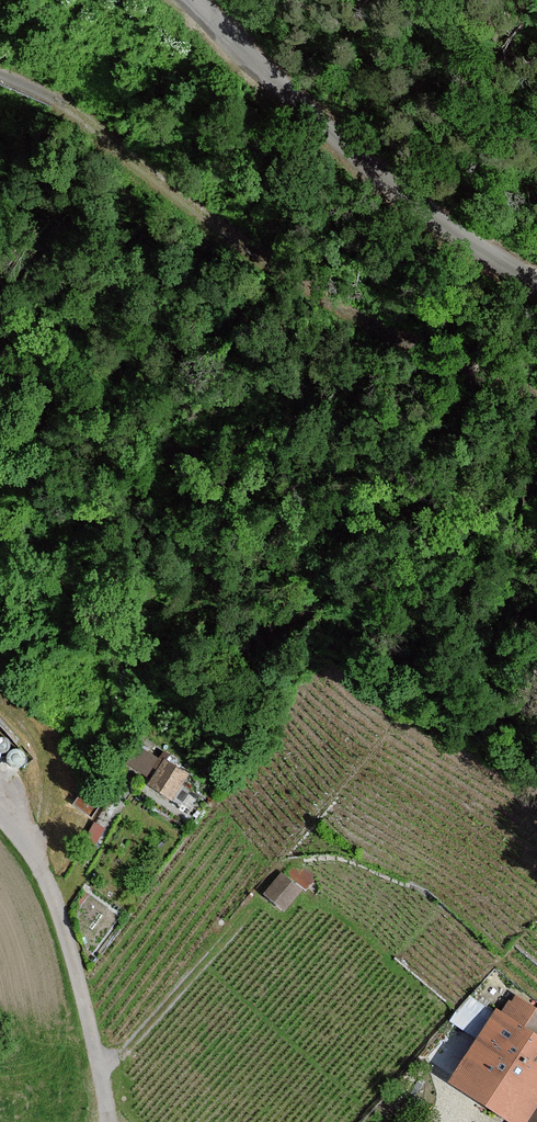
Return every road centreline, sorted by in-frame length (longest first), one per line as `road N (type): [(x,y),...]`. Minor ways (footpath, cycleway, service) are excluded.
road 1 (track): [(536,394),(350,314),(189,206),(63,102),(0,72)]
road 2 (unclassified): [(193,0),(412,201),(536,285)]
road 3 (track): [(100,1062),(130,1046),(260,902)]

